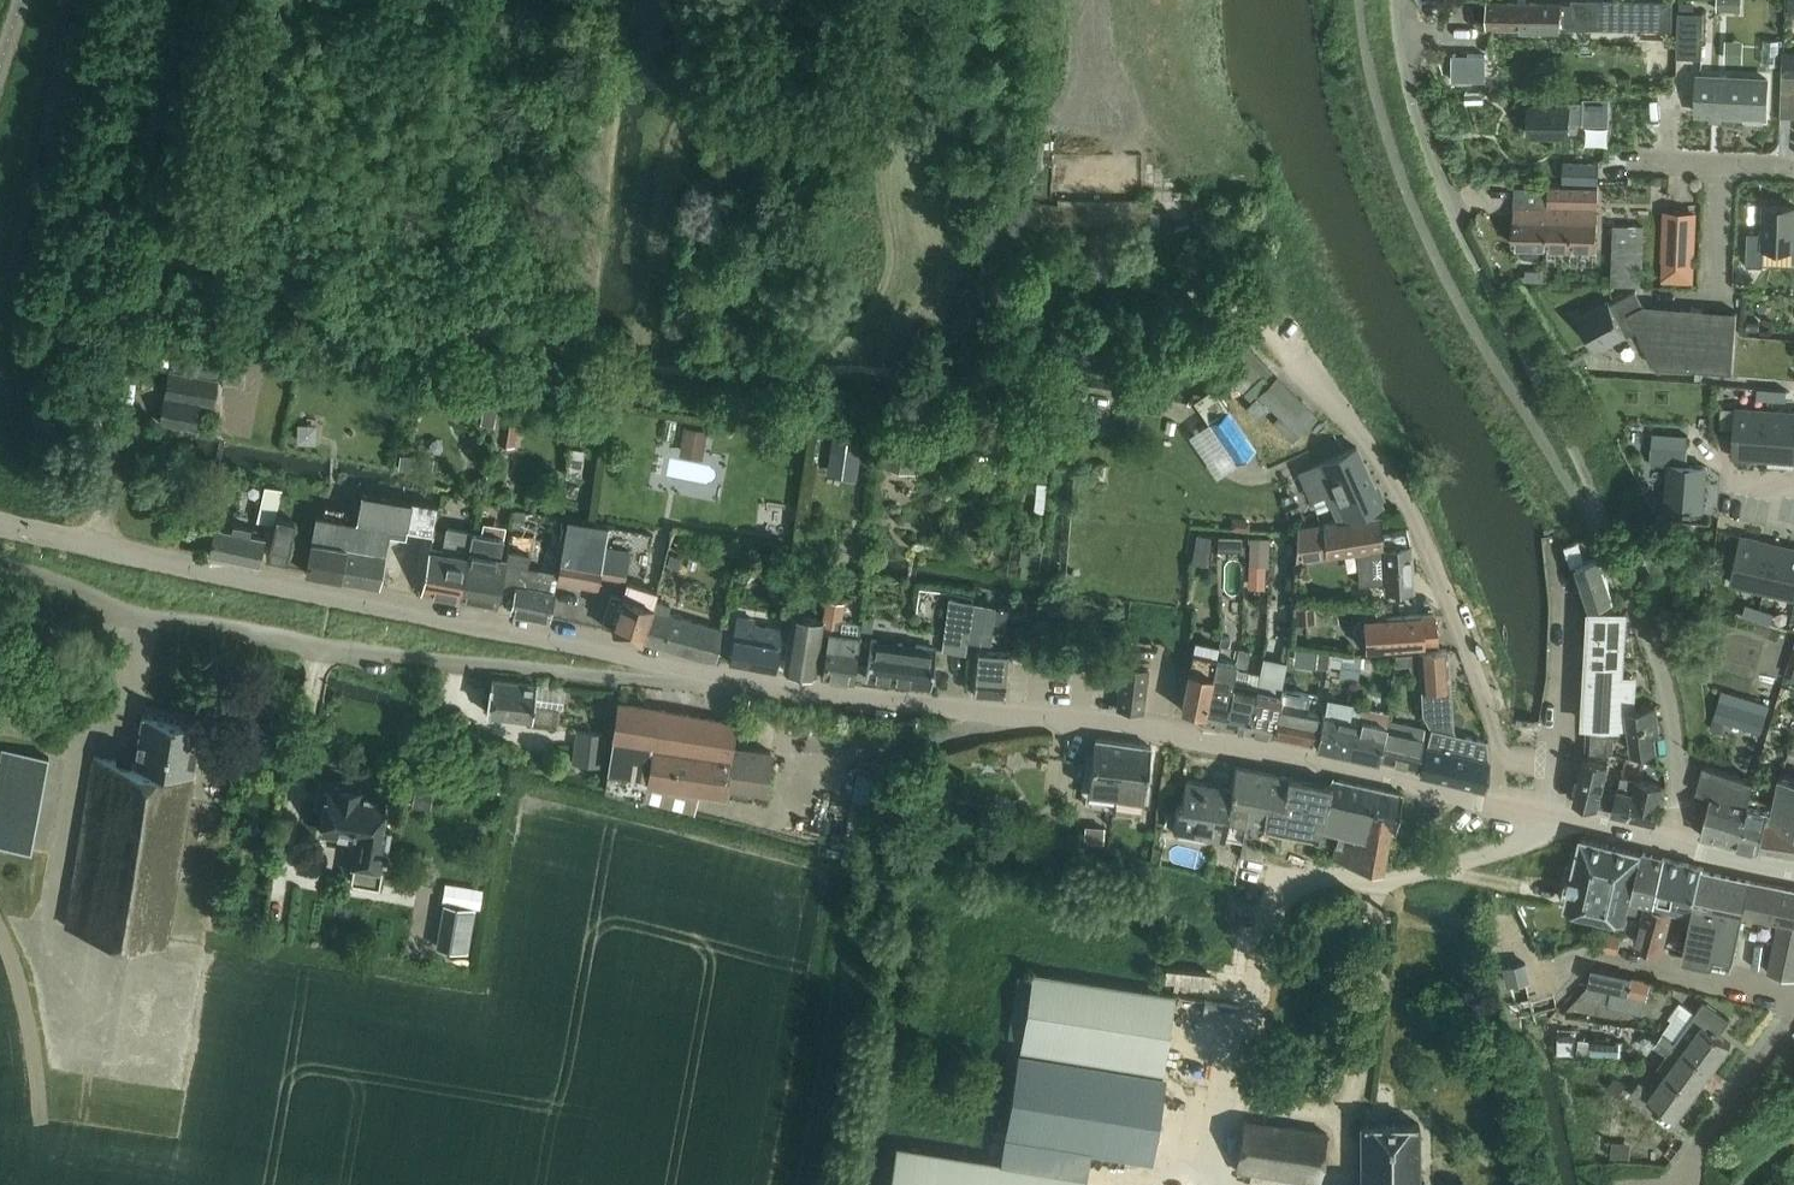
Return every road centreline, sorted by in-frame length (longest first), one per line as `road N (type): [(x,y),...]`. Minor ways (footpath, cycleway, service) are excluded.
road 1 (residential): [(1507,806),(1186,734),(747,680)]
road 2 (residential): [(747,680),(350,650),(131,612),(0,561)]
road 3 (residential): [(747,680),(96,546)]
road 4 (unclassified): [(1362,0),(1384,116),(1427,231),(1600,528)]
road 5 (residential): [(1600,528),(1574,444),(1442,188),(1414,104),(1395,0)]
road 6 (residential): [(1501,759),(1474,651),(1417,524),(1326,380),(1260,321)]
road 7 (unclassified): [(1600,528),(1665,672),(1681,845)]
road 8 (residential): [(1557,763),(1568,641),(1556,547)]
road 9 (residential): [(1687,1184),(1699,1147),(1793,1013)]
road 10 (residential): [(1631,162),(1793,167)]
road 11 (residential): [(1681,845),(1545,814)]

